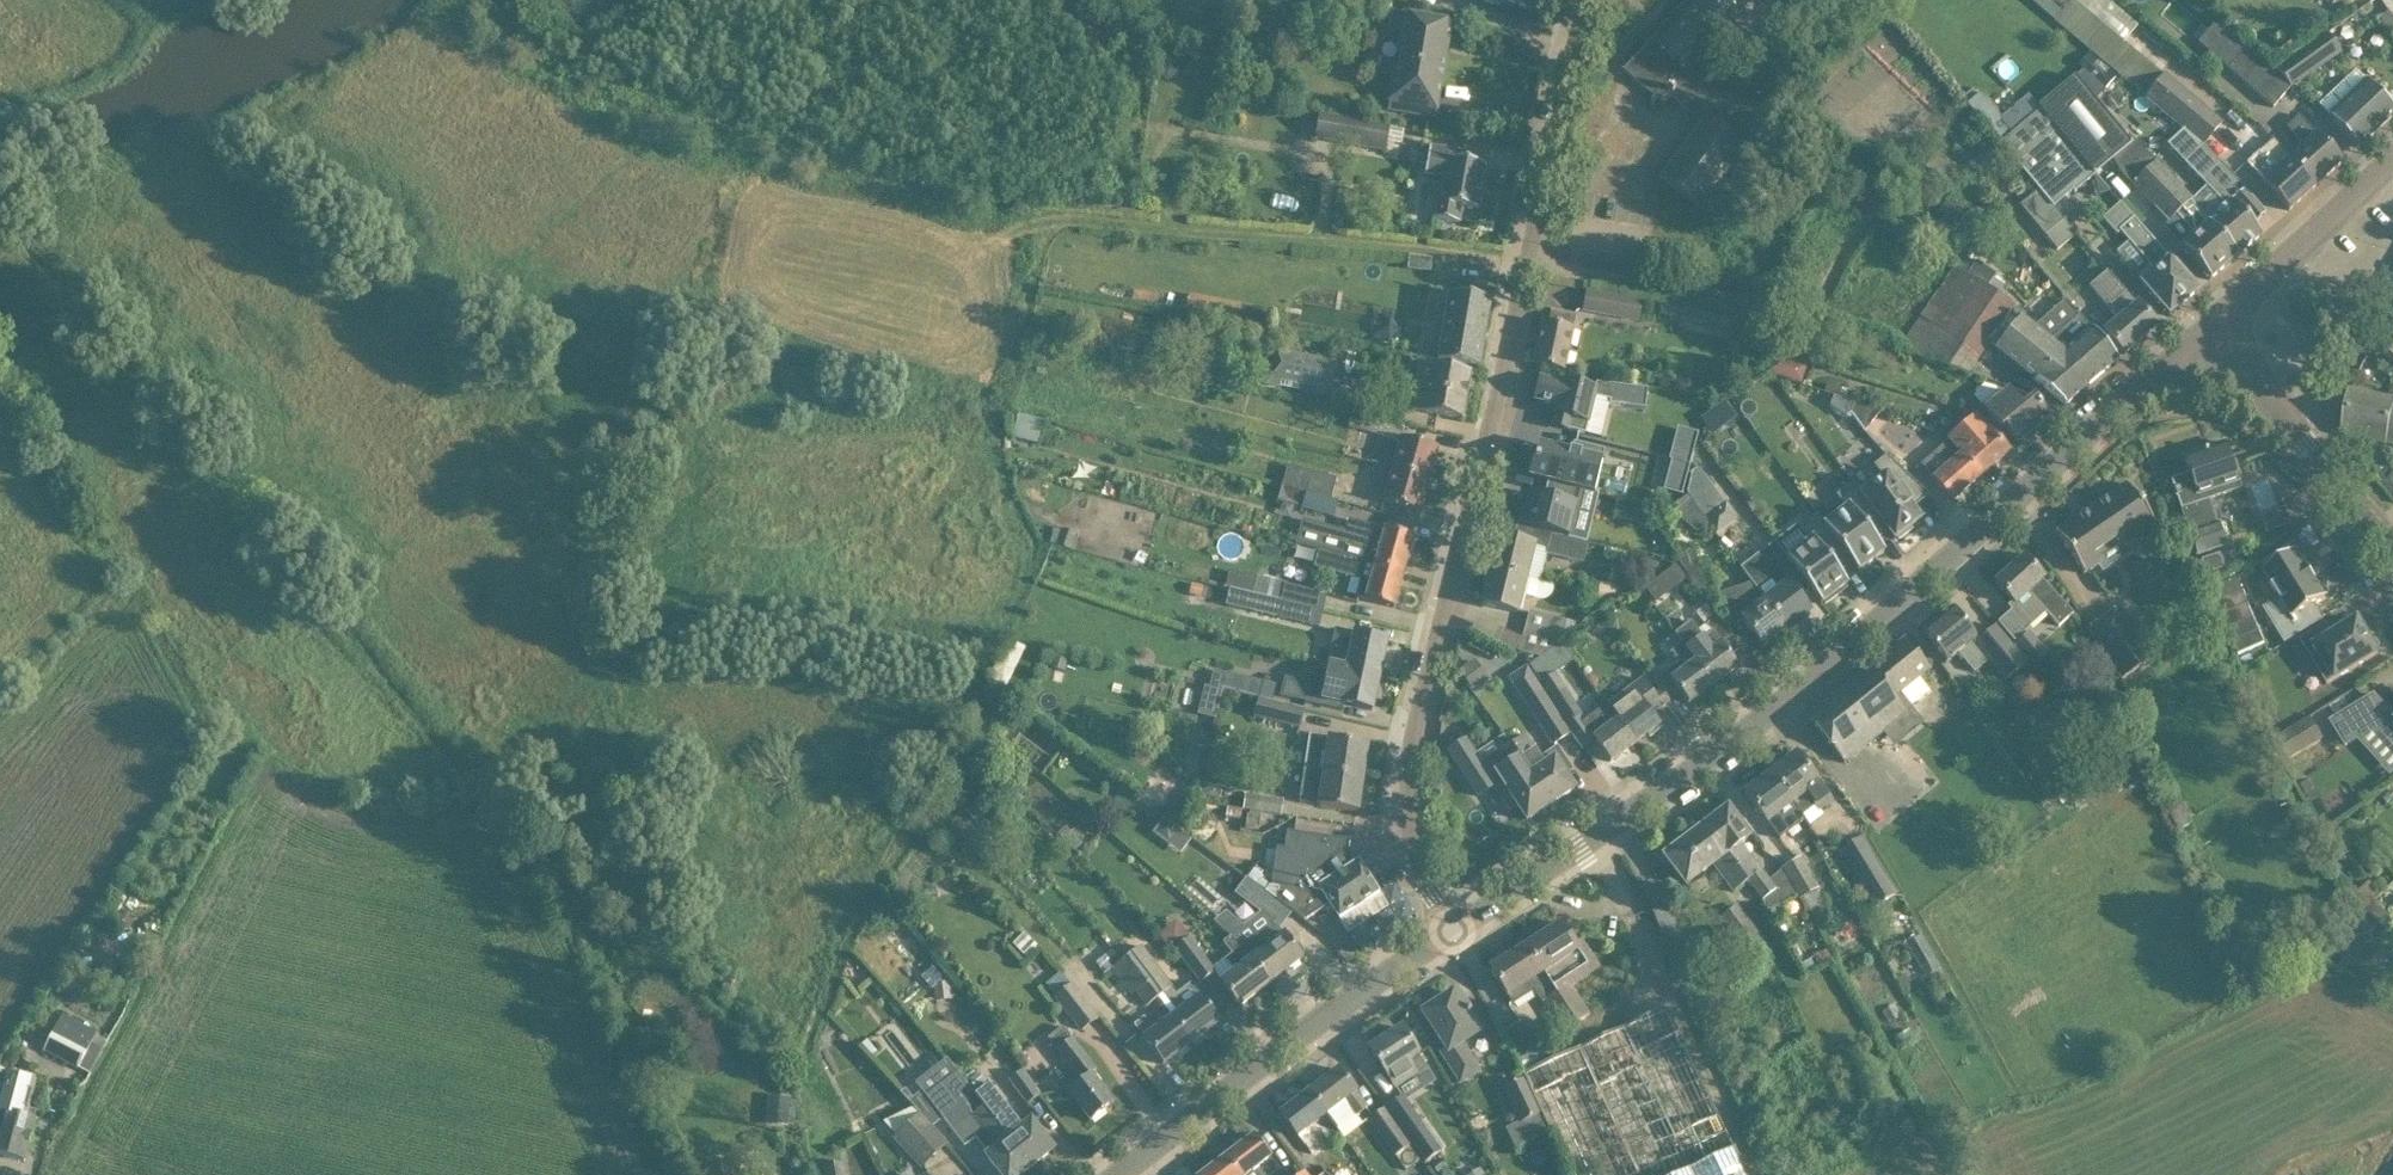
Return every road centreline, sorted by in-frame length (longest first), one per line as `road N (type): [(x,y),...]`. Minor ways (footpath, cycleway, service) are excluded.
road 1 (tertiary): [(1452,930),(1789,699),(2210,328)]
road 2 (residential): [(1452,930),(1415,842),(1412,755),(1587,0)]
road 3 (track): [(1528,263),(1065,220)]
road 4 (tertiary): [(1452,930),(1314,1023),(1118,1174)]
road 5 (tertiary): [(2392,544),(2210,328)]
road 6 (tertiary): [(2210,328),(2392,158)]

